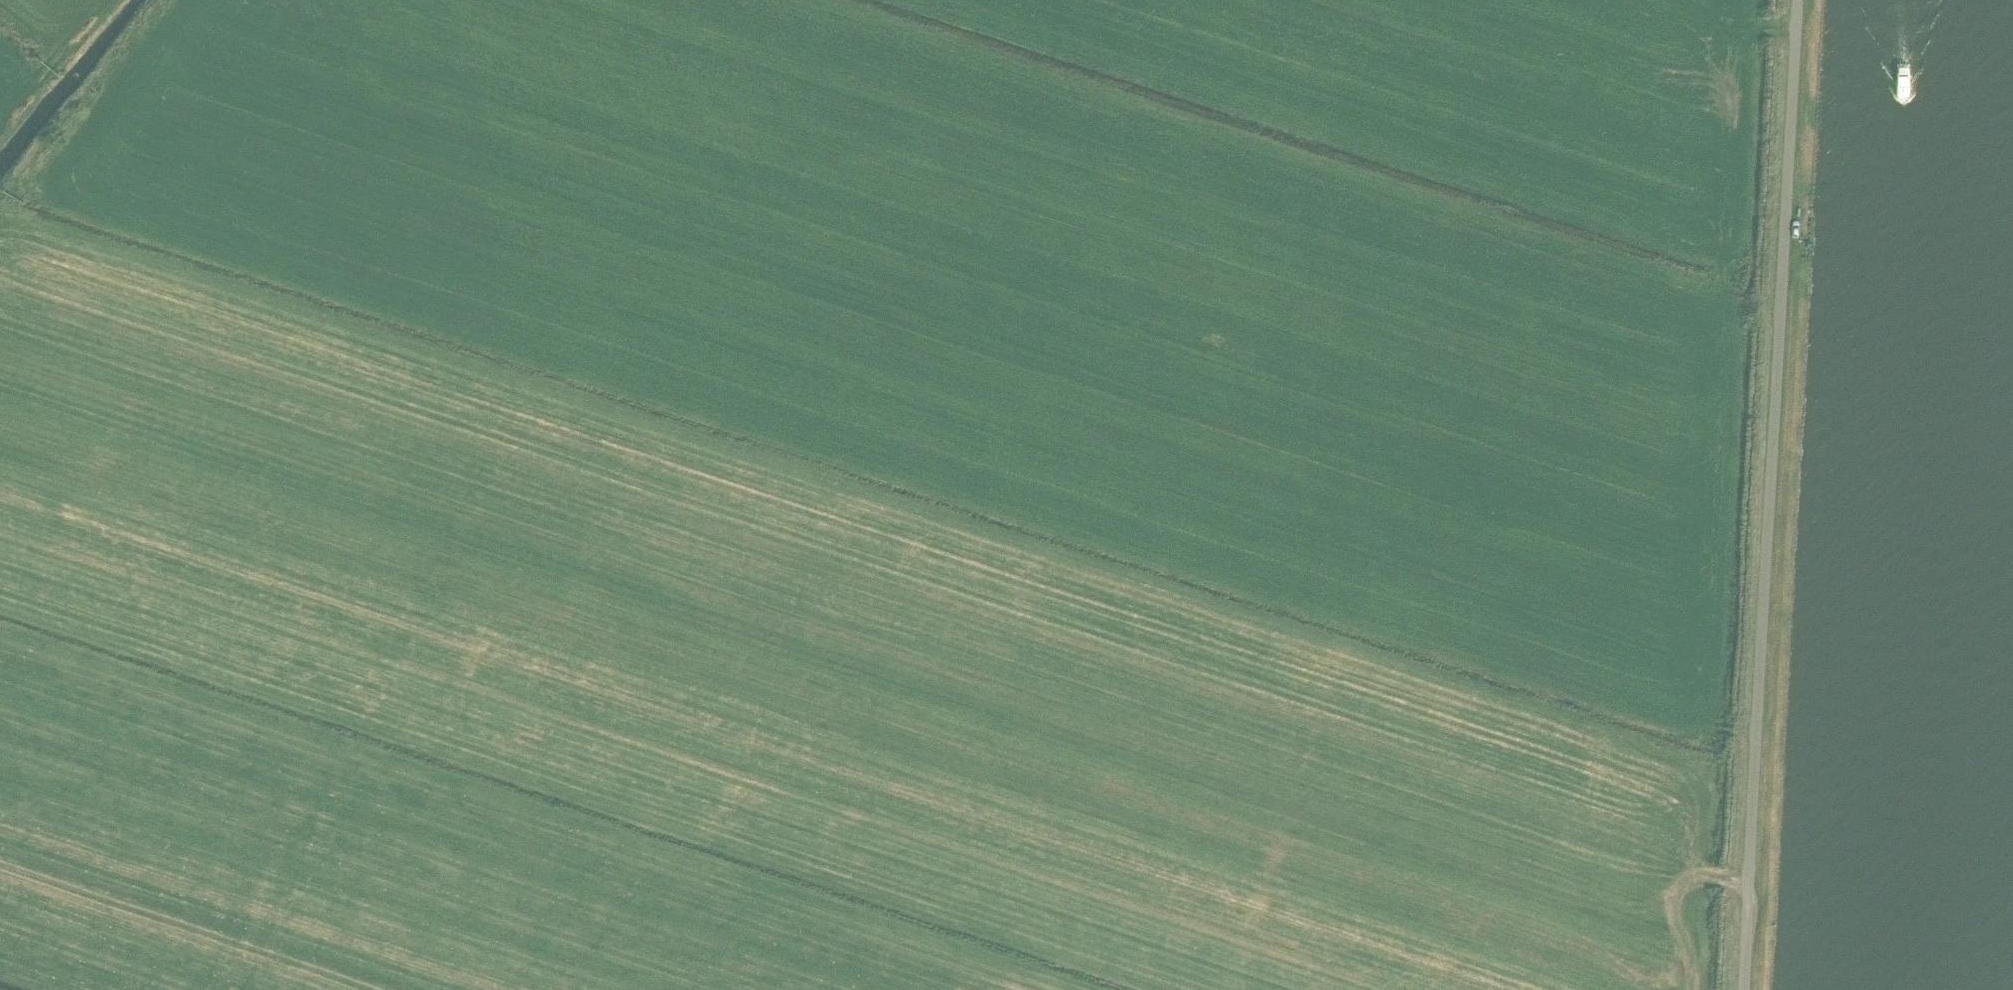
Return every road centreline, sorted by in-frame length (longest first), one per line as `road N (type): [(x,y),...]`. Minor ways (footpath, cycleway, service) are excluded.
road 1 (unclassified): [(1732,989),(1788,0)]
road 2 (track): [(0,8),(59,56),(109,0)]

